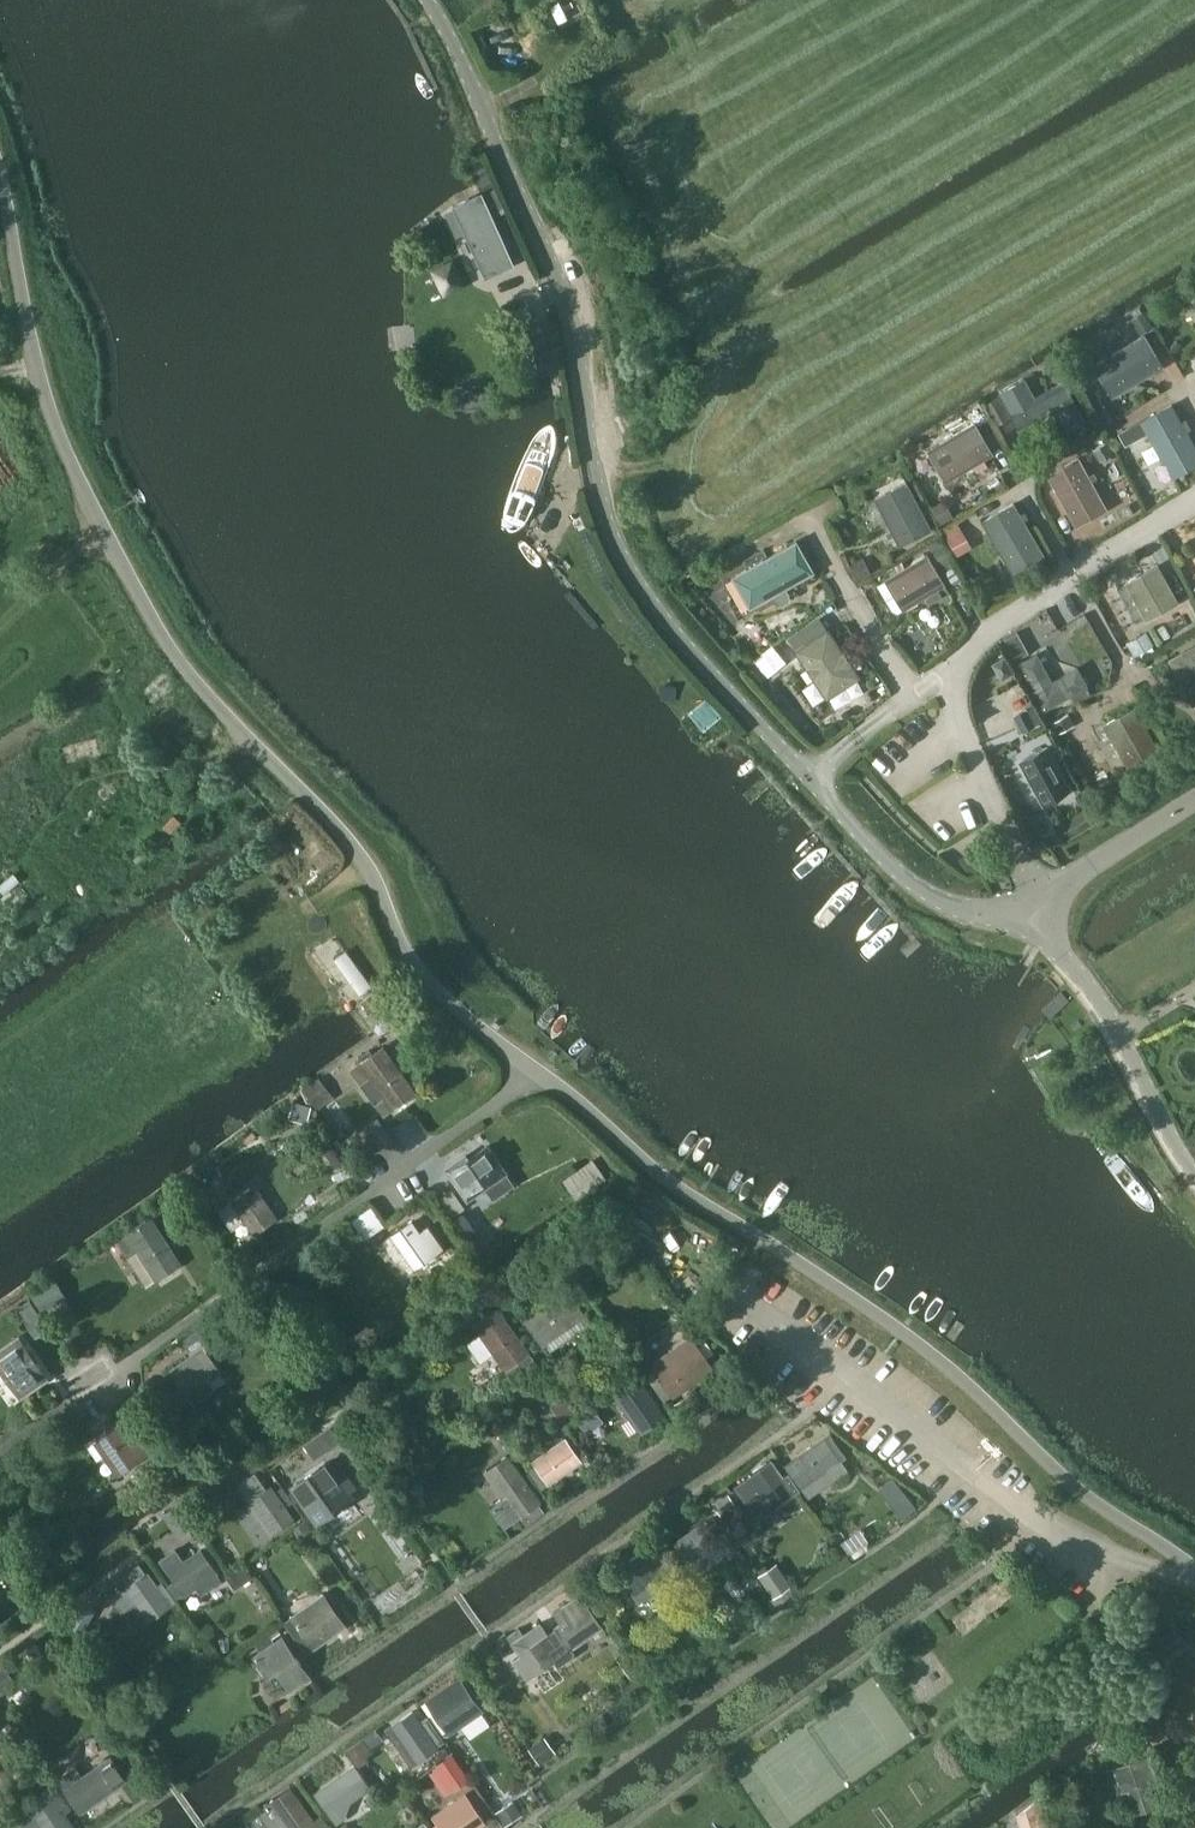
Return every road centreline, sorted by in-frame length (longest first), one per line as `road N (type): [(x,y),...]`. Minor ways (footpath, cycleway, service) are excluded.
road 1 (unclassified): [(1012,916),(958,906),(886,855),(641,586),(599,490),(567,306),(432,0)]
road 2 (unclassified): [(529,1069),(427,979),(333,817),(243,735),(169,643),(112,551),(57,430),(0,173)]
road 3 (unclassified): [(1194,1567),(1098,1506),(904,1331),(666,1182),(570,1092),(529,1069)]
road 4 (residential): [(0,1447),(529,1069)]
road 5 (track): [(655,0),(697,77),(700,282),(727,383),(683,425),(667,466),(597,475)]
road 6 (residential): [(1194,1575),(1067,1541),(751,1301)]
road 7 (unclassified): [(1194,1176),(1101,1000),(1065,950),(1012,916)]
road 8 (unclassified): [(1012,916),(1194,805)]
road 9 (track): [(482,107),(554,70),(571,30)]

